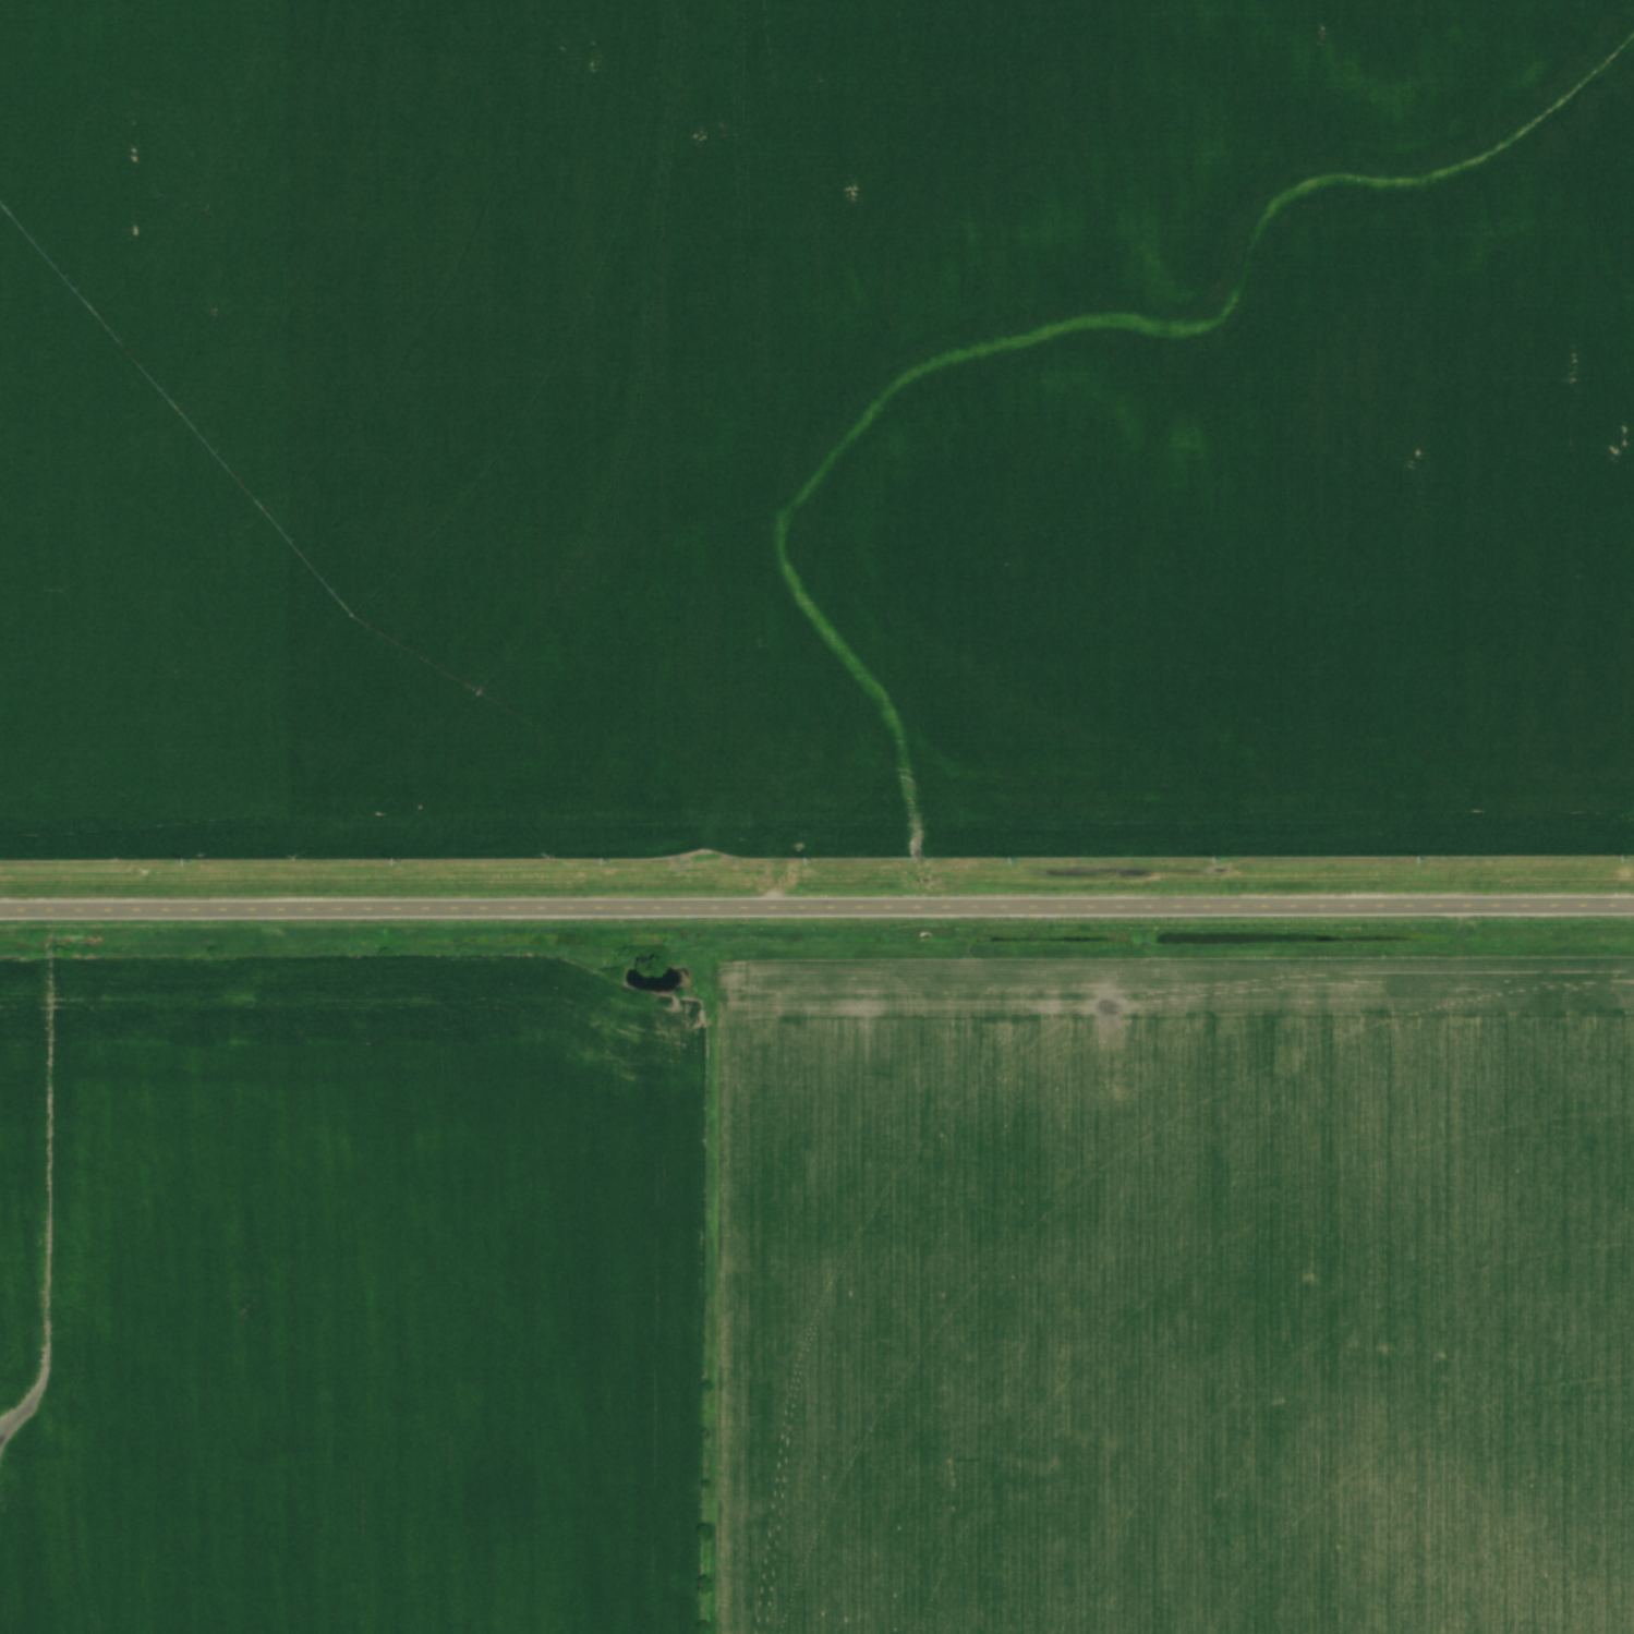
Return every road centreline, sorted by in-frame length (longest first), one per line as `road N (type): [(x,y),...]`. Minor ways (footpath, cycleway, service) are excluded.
road 1 (secondary): [(0,911),(1633,905)]

